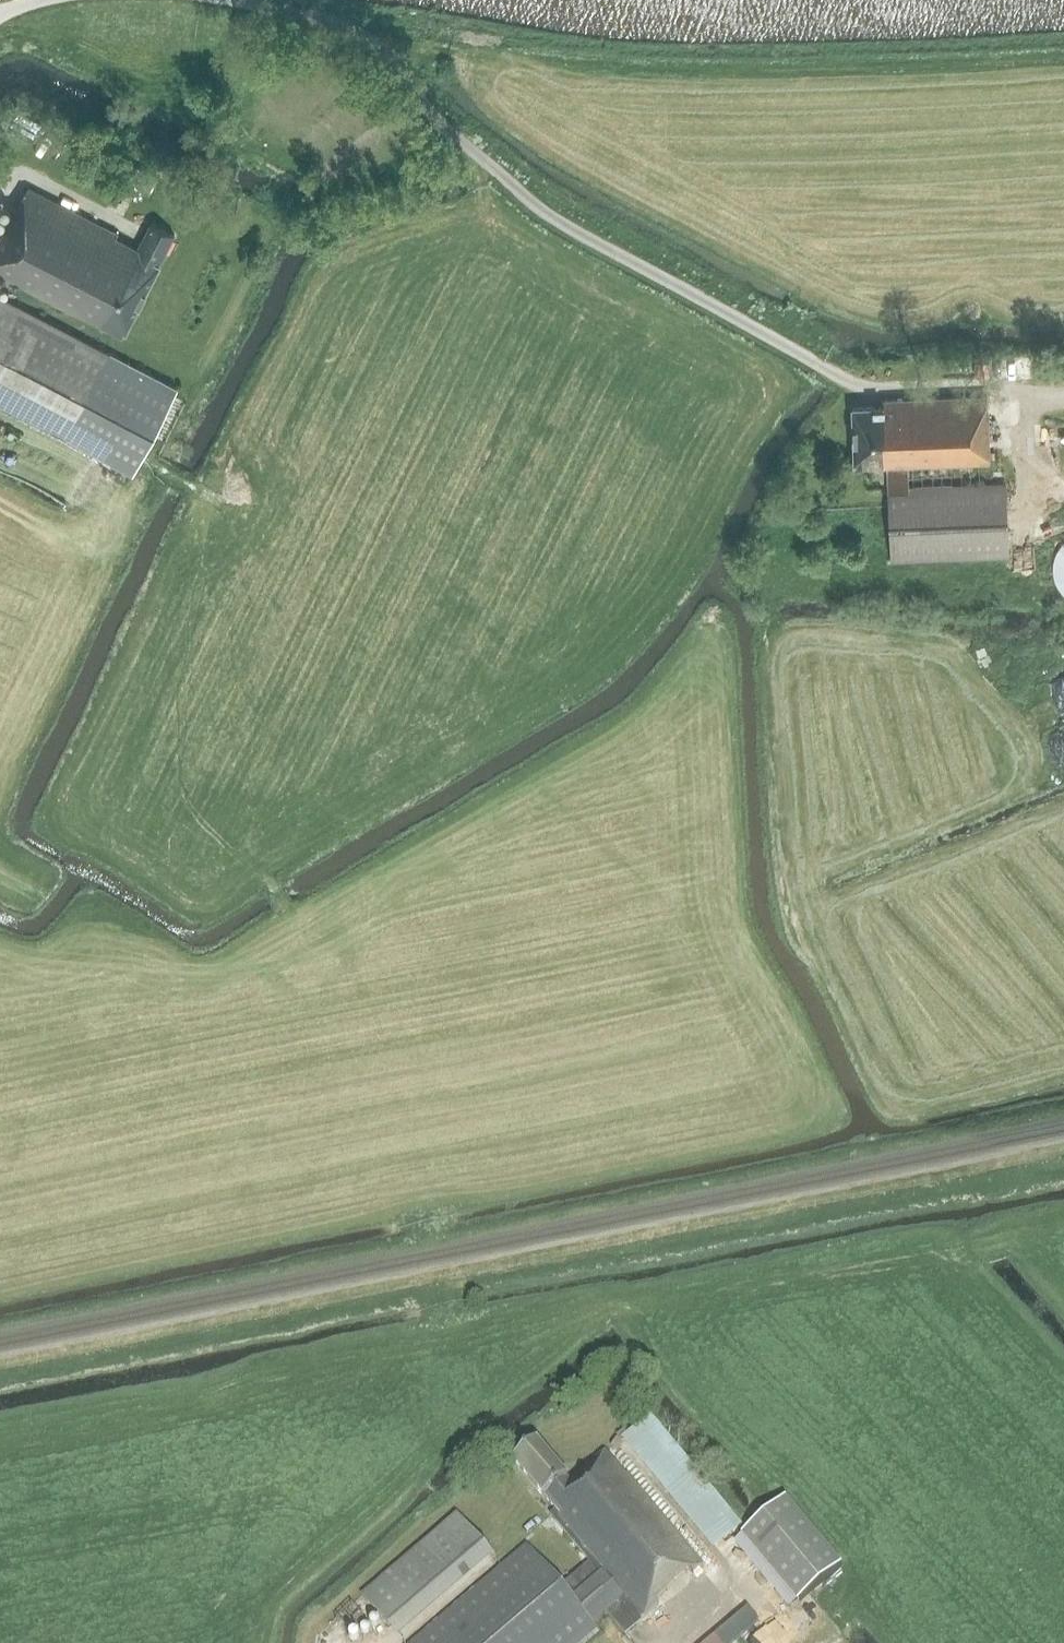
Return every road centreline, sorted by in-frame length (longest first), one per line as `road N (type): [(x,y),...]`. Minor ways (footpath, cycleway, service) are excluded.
road 1 (unclassified): [(816,362),(544,212),(360,38),(236,0)]
road 2 (track): [(380,53),(418,45),(612,66),(793,70),(1063,59)]

